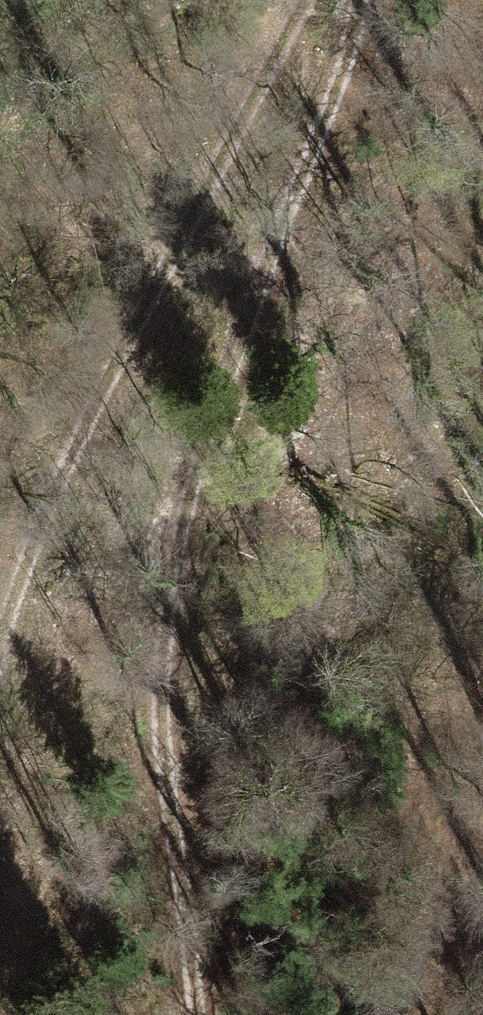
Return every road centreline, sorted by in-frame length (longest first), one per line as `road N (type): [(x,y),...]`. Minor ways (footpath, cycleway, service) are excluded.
road 1 (track): [(360,0),(354,52),(193,474),(168,627),(168,902),(181,1014)]
road 2 (track): [(0,718),(42,555),(272,63),(313,0)]

